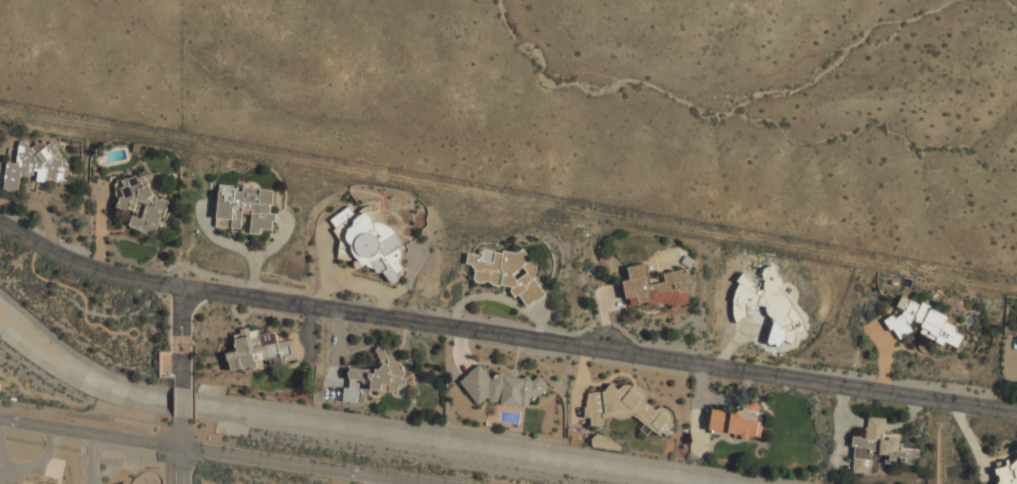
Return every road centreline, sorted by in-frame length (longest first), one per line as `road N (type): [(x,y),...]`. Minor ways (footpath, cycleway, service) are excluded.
road 1 (residential): [(1016,409),(131,276),(88,264),(0,219)]
road 2 (tertiary): [(0,423),(407,483)]

